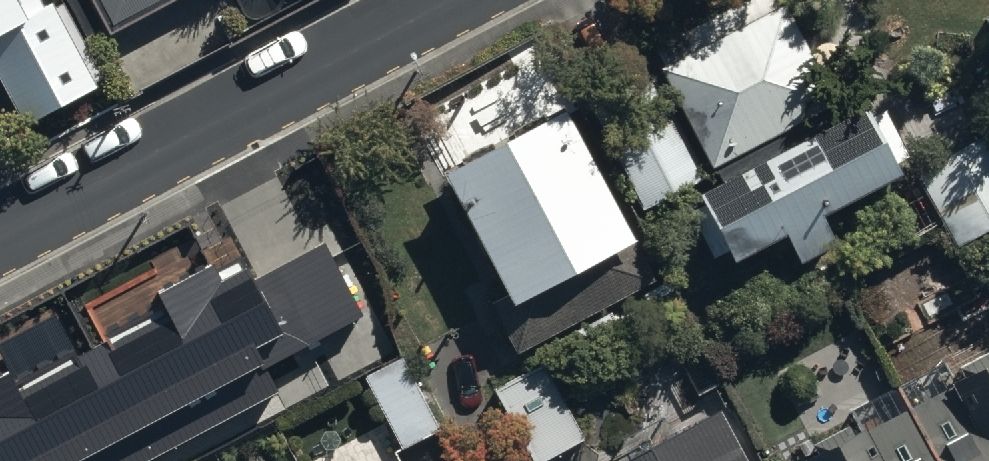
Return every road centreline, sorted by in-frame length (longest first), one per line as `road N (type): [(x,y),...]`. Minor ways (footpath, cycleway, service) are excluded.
road 1 (residential): [(0,247),(472,0)]

